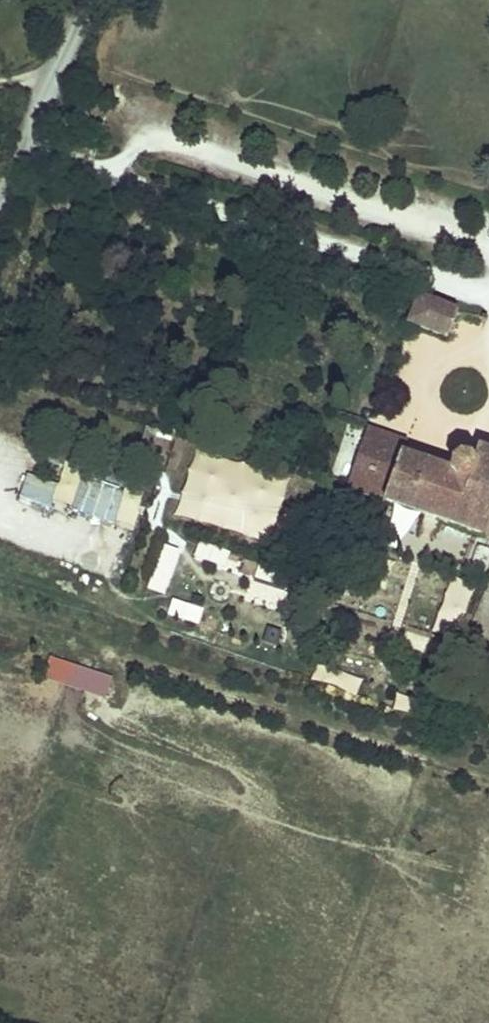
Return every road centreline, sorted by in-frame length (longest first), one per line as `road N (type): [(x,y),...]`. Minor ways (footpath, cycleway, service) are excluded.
road 1 (unclassified): [(0,202),(91,0)]
road 2 (track): [(112,557),(0,511)]

